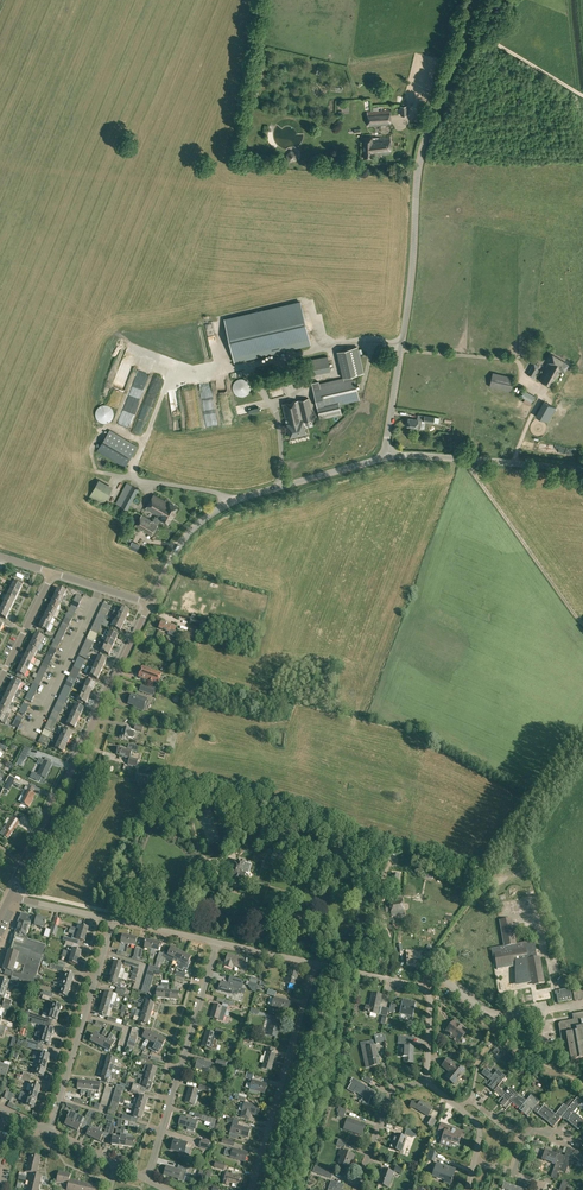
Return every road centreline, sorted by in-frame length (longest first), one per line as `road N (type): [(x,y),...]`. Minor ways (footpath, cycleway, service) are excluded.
road 1 (tertiary): [(386,458),(420,158),(479,0)]
road 2 (tertiary): [(9,897),(150,604)]
road 3 (tertiary): [(150,604),(189,531),(221,507),(386,458)]
road 4 (residential): [(147,1181),(218,941)]
road 5 (residential): [(251,1189),(315,964)]
road 6 (track): [(13,888),(158,920),(189,877),(217,866)]
road 7 (residential): [(50,1131),(115,920)]
road 8 (track): [(582,625),(466,458)]
road 9 (tertiary): [(386,458),(582,470)]
road 10 (residential): [(582,1004),(493,1018),(441,977),(420,987)]
road 11 (residential): [(426,1083),(392,1093),(357,1189)]
road 12 (residential): [(53,573),(0,681)]

